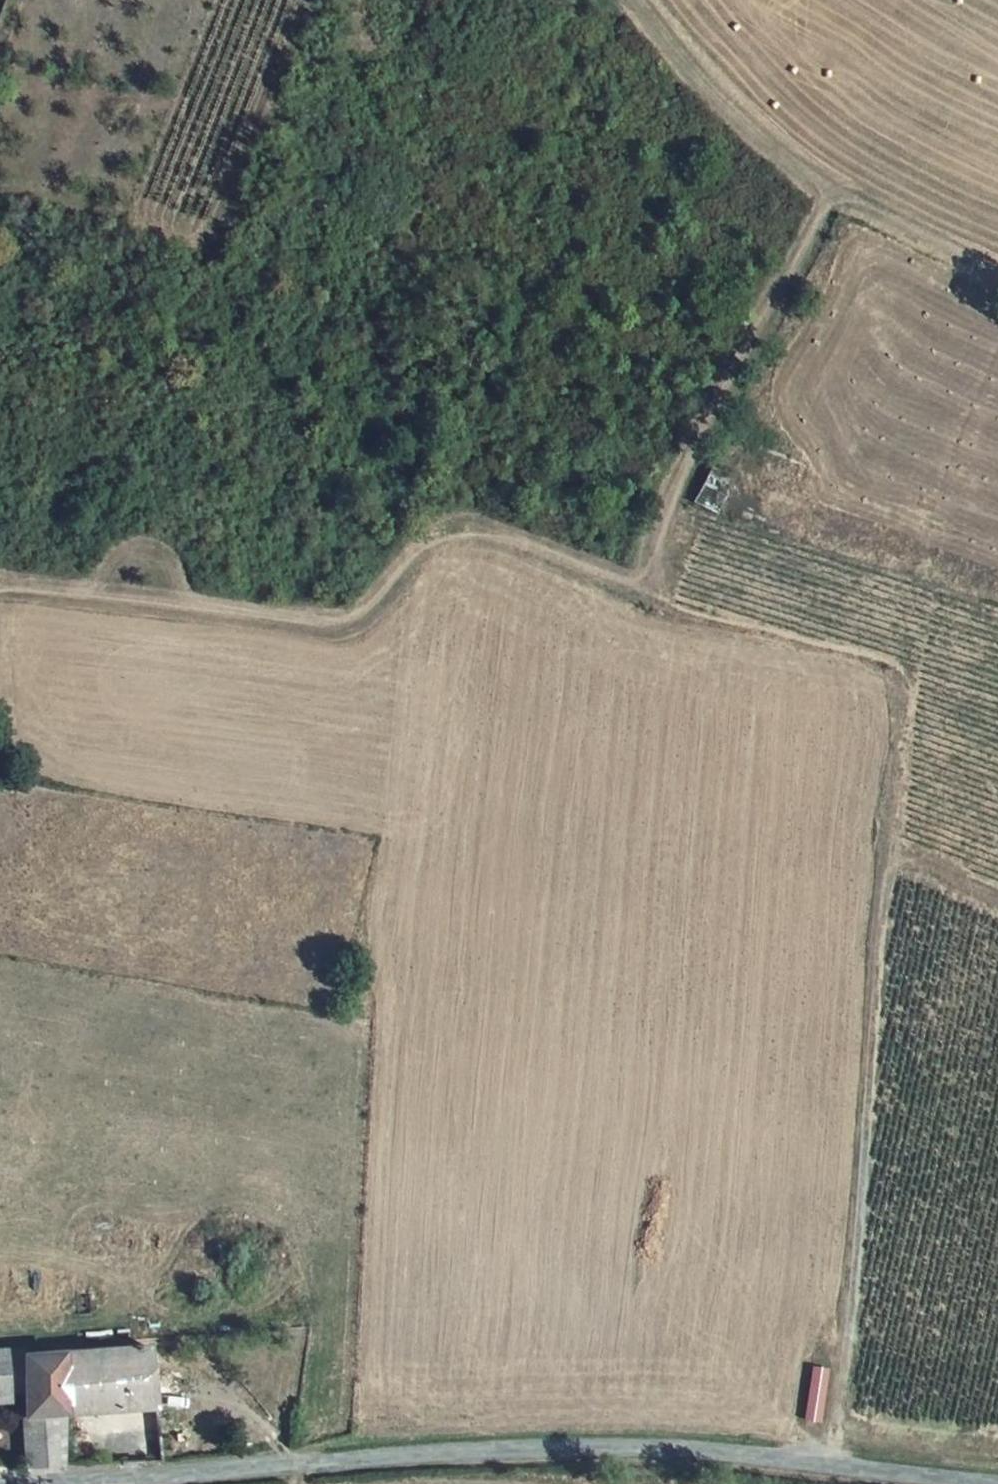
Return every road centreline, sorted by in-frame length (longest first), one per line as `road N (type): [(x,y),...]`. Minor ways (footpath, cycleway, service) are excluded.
road 1 (unclassified): [(83,1483),(503,1450),(654,1446),(997,1483)]
road 2 (track): [(830,1463),(848,1322),(894,671)]
road 3 (track): [(650,0),(737,108),(839,183)]

